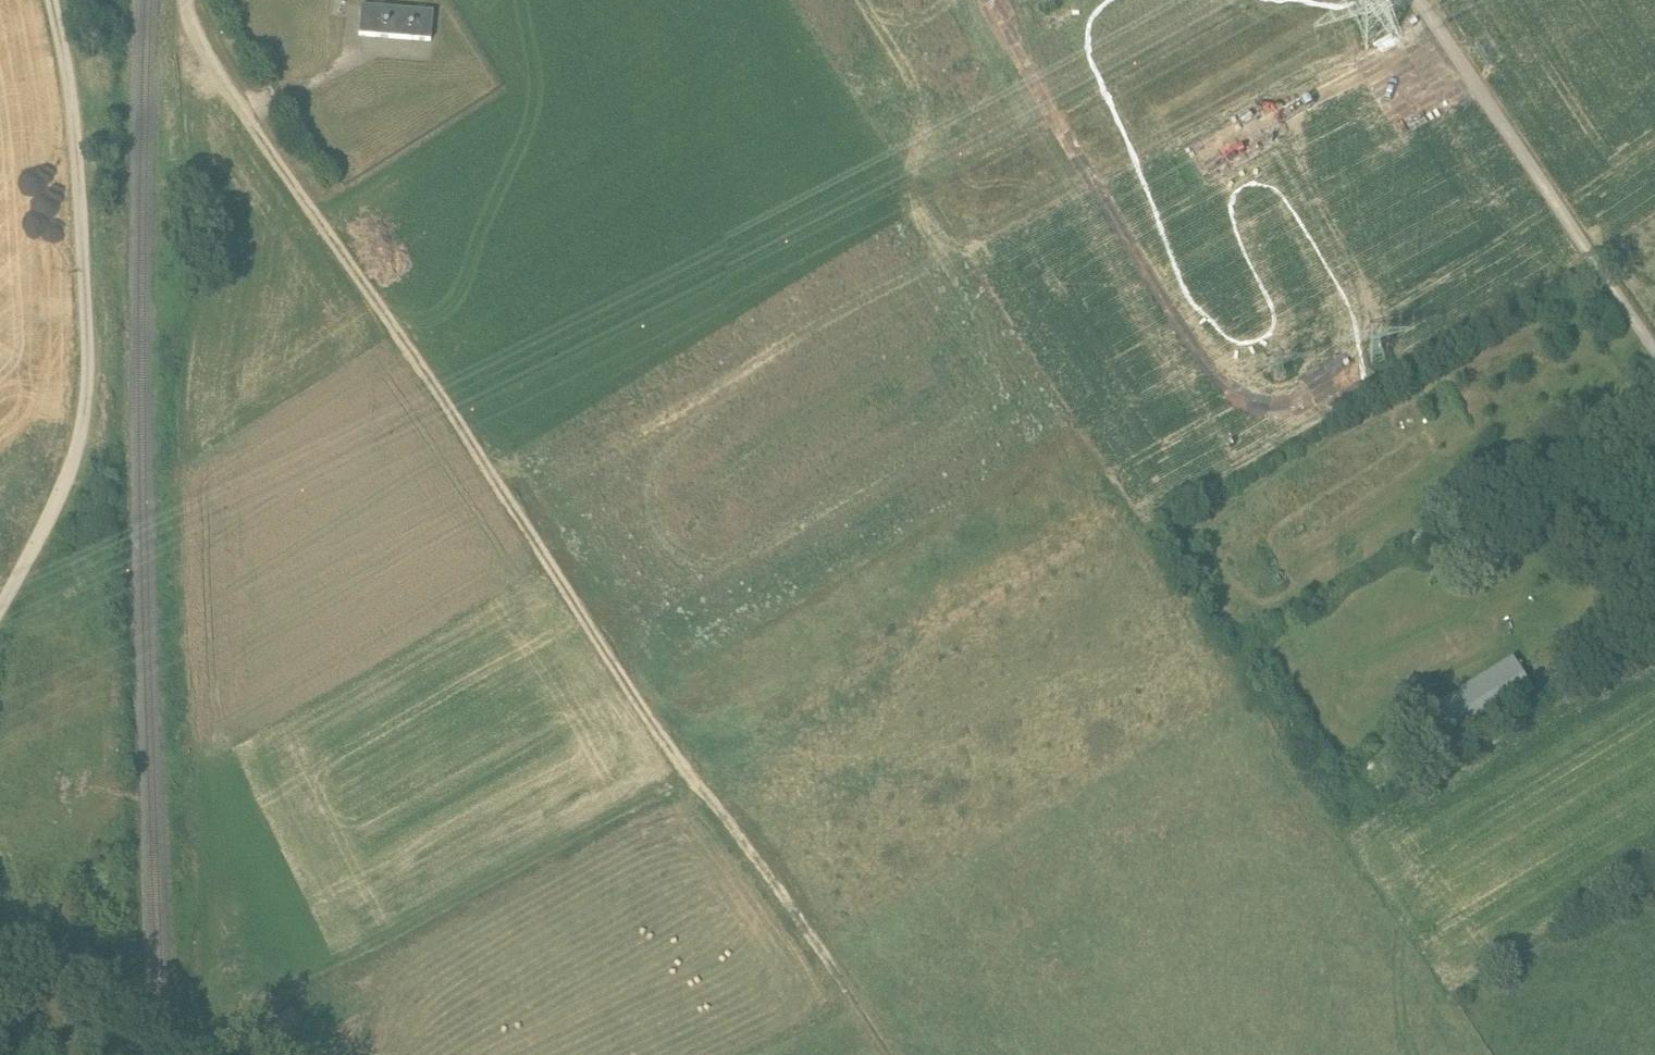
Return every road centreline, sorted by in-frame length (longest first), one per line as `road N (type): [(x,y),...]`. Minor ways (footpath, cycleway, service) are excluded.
road 1 (track): [(187,0),(208,60),(883,1054)]
road 2 (track): [(52,0),(70,90),(85,416),(74,456),(0,603)]
road 3 (unclassified): [(1654,342),(1426,0)]

